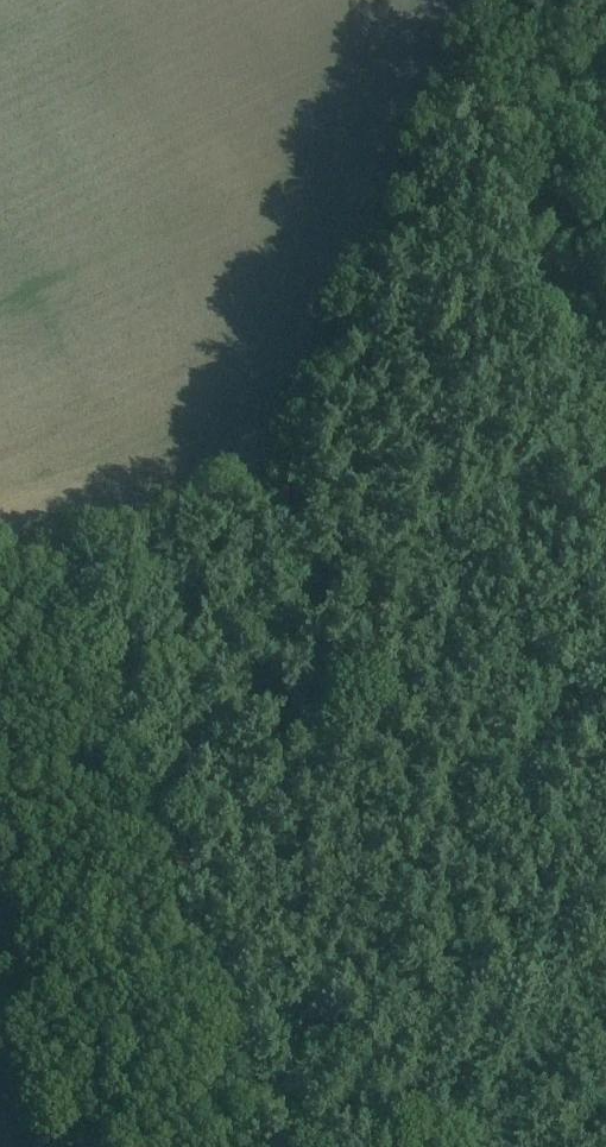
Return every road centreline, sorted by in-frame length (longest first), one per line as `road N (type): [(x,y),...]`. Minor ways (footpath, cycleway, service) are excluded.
road 1 (unclassified): [(76,1146),(0,913)]

